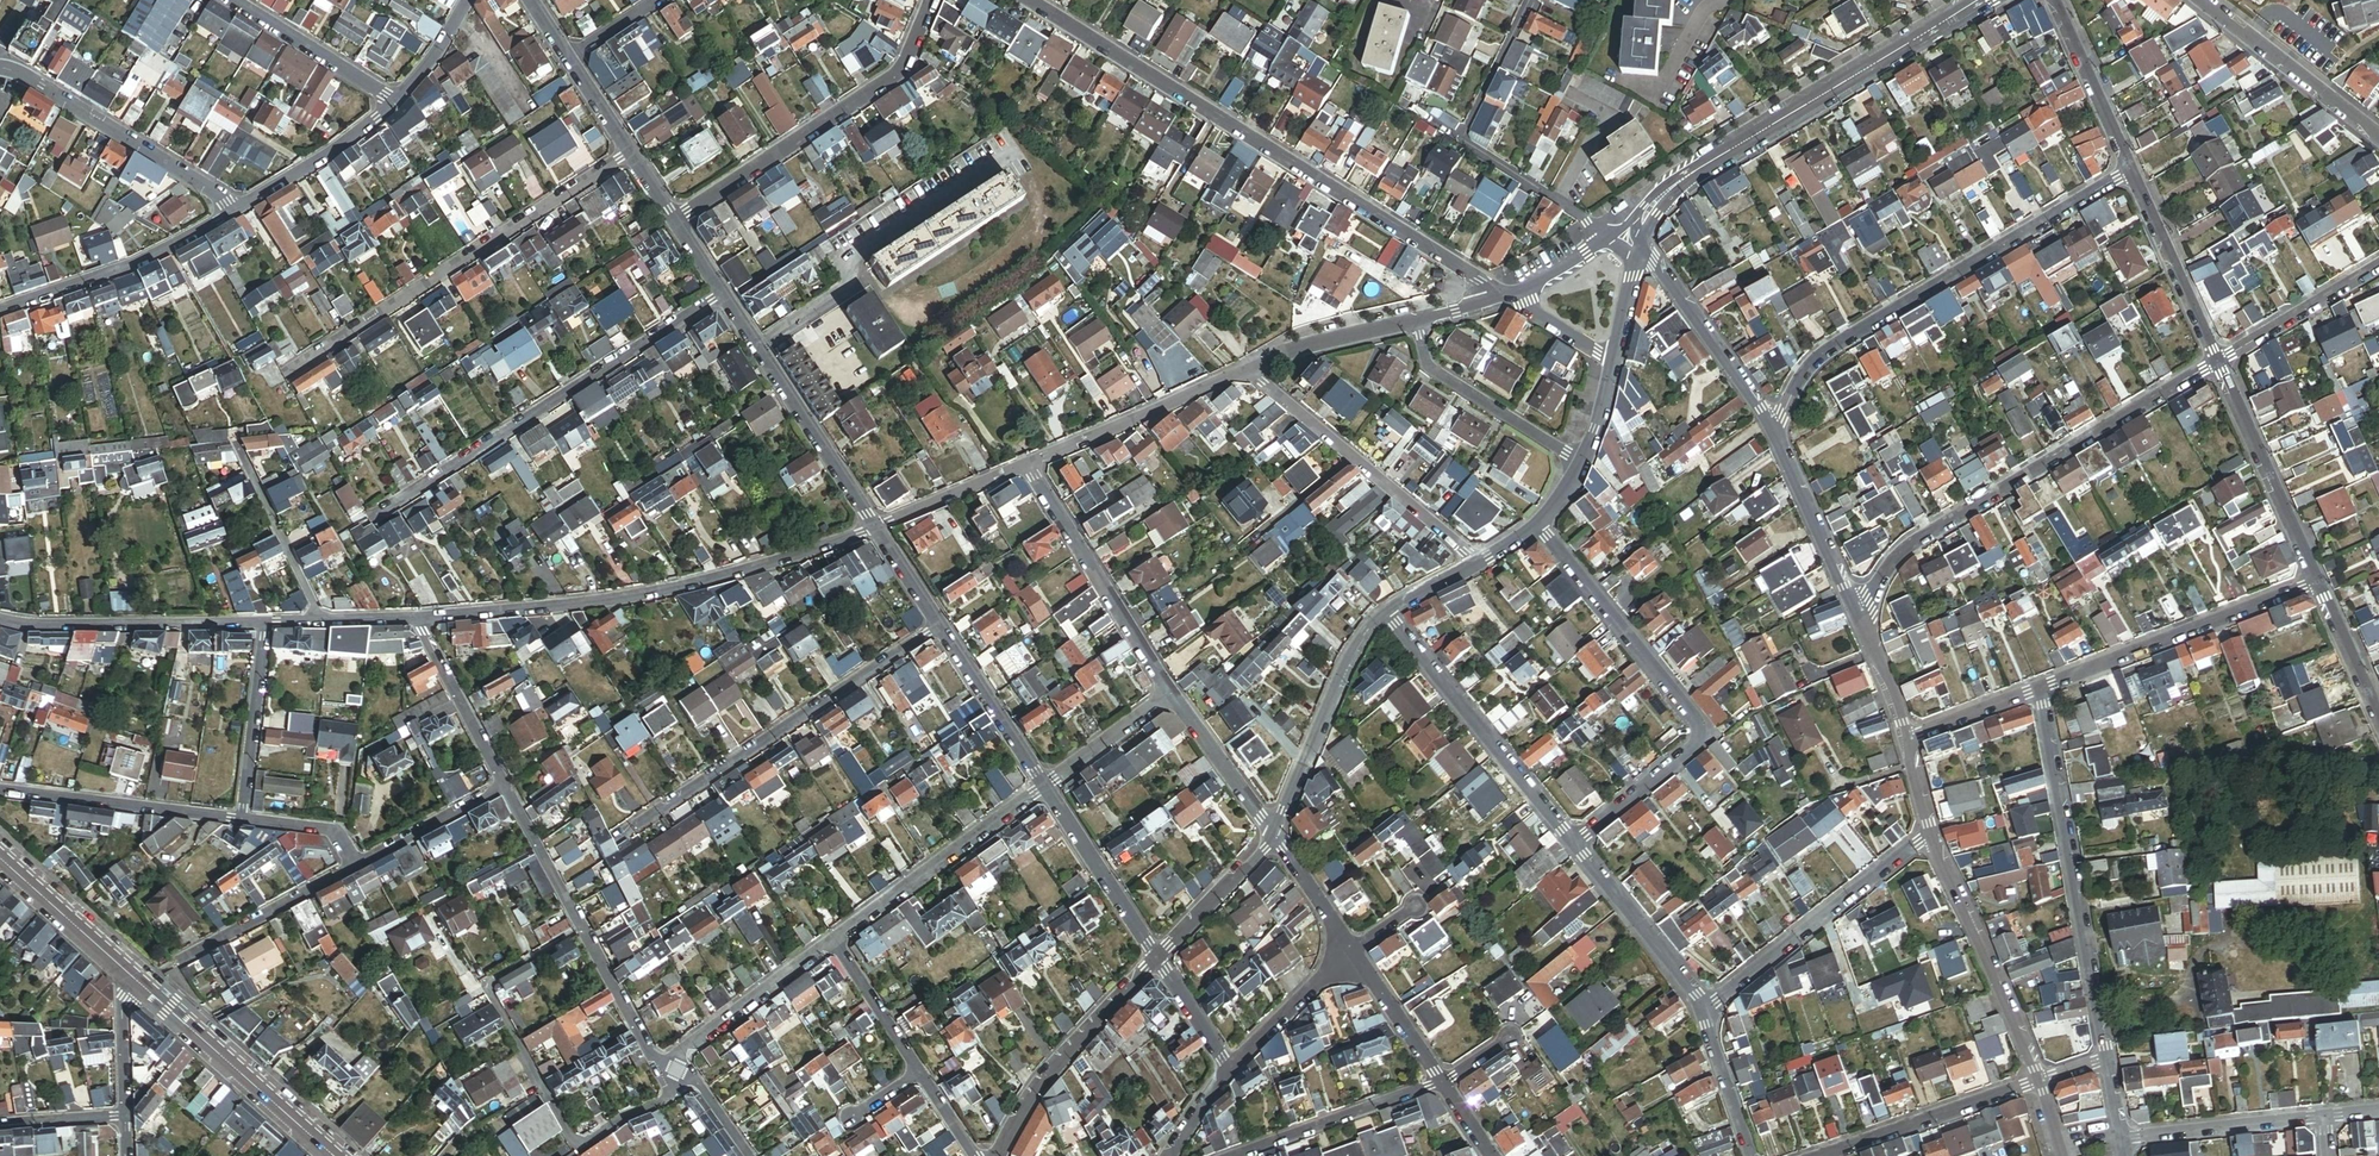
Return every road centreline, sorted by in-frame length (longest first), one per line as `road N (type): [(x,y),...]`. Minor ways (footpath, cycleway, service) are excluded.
road 1 (residential): [(1028,0),(1506,296)]
road 2 (residential): [(876,527),(644,596),(417,621)]
road 3 (residential): [(2130,172),(1847,339),(1796,389),(1776,433)]
road 4 (residential): [(2219,363),(1925,535),(1896,560),(1858,617)]
road 5 (residential): [(1540,522),(1708,736),(1573,843)]
road 6 (residential): [(678,1074),(672,1096),(579,1147),(485,985),(581,929)]
road 7 (residential): [(368,520),(724,292)]
road 8 (residential): [(283,374),(632,152)]
road 9 (residential): [(1634,235),(1689,175),(1971,4)]
road 10 (residential): [(610,842),(939,625)]
road 11 (residential): [(2107,1059),(2041,690)]
road 12 (residential): [(675,218),(903,70),(932,0)]
road 13 (residential): [(1477,562),(1249,370)]
road 14 (residential): [(1386,611),(1573,843)]
road 15 (residential): [(2317,584),(2041,690)]
road 16 (residential): [(1702,1010),(1931,832)]
road 17 (tertiary): [(120,965),(335,1155)]
road 18 (residential): [(0,68),(20,71),(236,208)]
road 19 (residential): [(1931,832),(2040,1080)]
road 20 (residential): [(1028,467),(1172,696)]
road 21 (residential): [(266,624),(0,620)]
road 22 (residential): [(1043,786),(833,941)]
road 23 (residential): [(236,208),(133,265),(0,308)]
road 24 (residential): [(994,1155),(1031,1093),(1159,960)]
road 25 (residential): [(1274,836),(1350,654),(1386,611)]
road 26 (residential): [(0,789),(243,820)]
road 27 (residential): [(1634,235),(1776,433)]
road 28 (residential): [(2317,584),(2219,363)]
road 29 (residential): [(1249,370),(1028,467)]
road 30 (residential): [(1817,1155),(2040,1080)]
road 31 (residential): [(1580,463),(1428,367),(1417,318)]
road 32 (residential): [(2201,0),(2378,137)]
road 33 (residential): [(1237,1155),(1440,1083)]
road 34 (residential): [(876,527),(760,348)]
road 35 (residential): [(1573,843),(1702,1010)]
road 36 (residential): [(2219,363),(2130,172)]
road 37 (residential): [(357,865),(171,962)]
road 38 (residential): [(1159,960),(1043,786)]
road 39 (residential): [(833,941),(690,1048),(678,1074)]
road 40 (residential): [(2326,1118),(2124,1140)]
road 41 (residential): [(1776,433),(1858,617)]
road 42 (residential): [(243,820),(266,624)]
road 43 (residential): [(396,99),(331,152),(236,208)]
road 44 (residential): [(1043,786),(939,625)]
road 45 (residential): [(235,0),(396,99)]
road 46 (residential): [(2130,172),(2054,0)]
road 47 (residential): [(504,787),(417,621)]
road 48 (residential): [(2378,267),(2219,363)]
road 49 (residential): [(678,1074),(652,1057),(581,929)]
road 50 (residential): [(1417,318),(1249,370)]
road 51 (residential): [(1172,696),(1274,836)]
road 52 (residential): [(1159,960),(1274,836)]
road 53 (residential): [(1350,950),(1230,1069)]
road 54 (residential): [(504,787),(357,865)]
road 55 (tertiary): [(0,854),(120,965)]
road 56 (residential): [(1028,467),(876,527)]
road 57 (residential): [(581,929),(504,787)]
road 58 (residential): [(1350,950),(1440,1083)]
road 59 (residential): [(833,941),(922,1073)]
road 60 (residential): [(1172,696),(1043,786)]
road 61 (residential): [(1702,1010),(1751,1155)]
road 62 (residential): [(417,621),(266,624)]
road 63 (residential): [(120,965),(125,1115)]
road 64 (residential): [(2378,718),(2317,584)]
road 65 (residential): [(1634,235),(1607,241),(1506,296)]
road 66 (residential): [(2041,690),(1909,740)]
road 67 (residential): [(1274,836),(1350,950)]
road 68 (residential): [(243,820),(338,832),(357,865)]
road 69 (residential): [(1858,617),(1909,740)]
road 70 (residential): [(1230,1069),(1159,960)]
road 71 (residential): [(1614,361),(1634,235)]
road 72 (residential): [(1506,296),(1614,361)]
road 73 (residential): [(0,1125),(125,1115)]
road 74 (residential): [(467,0),(449,35),(396,99)]

